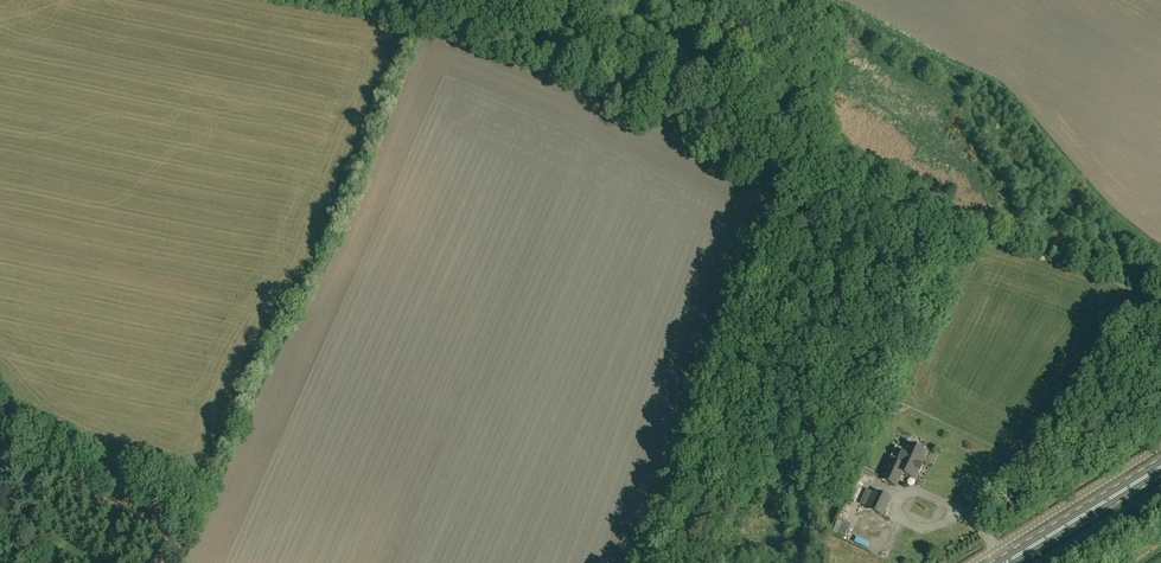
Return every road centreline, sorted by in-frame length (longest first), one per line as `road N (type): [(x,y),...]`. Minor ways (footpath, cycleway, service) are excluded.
road 1 (secondary): [(1009,562),(1160,469)]

